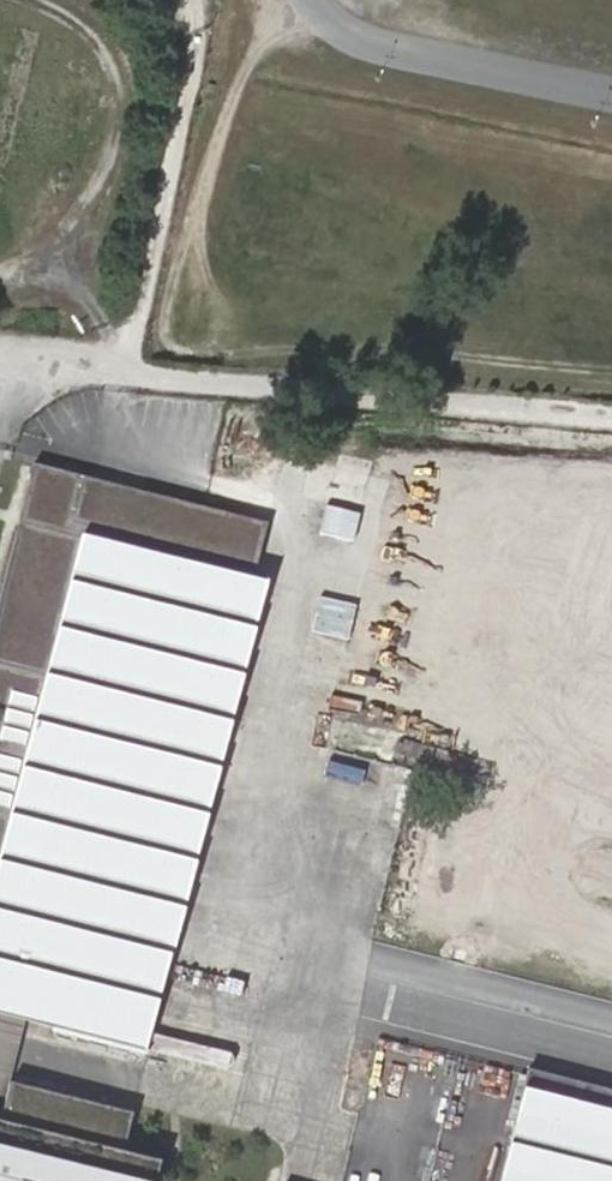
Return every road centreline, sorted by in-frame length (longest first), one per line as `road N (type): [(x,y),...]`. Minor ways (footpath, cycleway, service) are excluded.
road 1 (track): [(0,346),(611,415)]
road 2 (track): [(0,260),(50,239),(93,182),(119,114),(117,58),(88,16),(44,0)]
road 3 (track): [(50,239),(120,354)]

